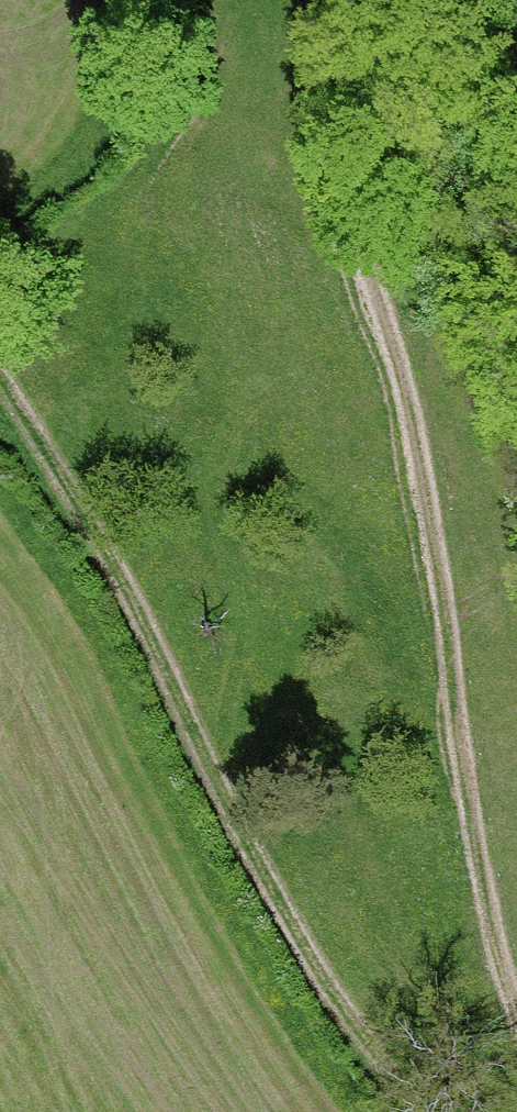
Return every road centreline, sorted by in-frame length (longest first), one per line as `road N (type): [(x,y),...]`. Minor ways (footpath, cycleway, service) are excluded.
road 1 (track): [(516,1015),(489,952),(444,603),(399,352),(346,223),(336,48),(354,0)]
road 2 (track): [(422,1111),(285,917),(0,380)]

